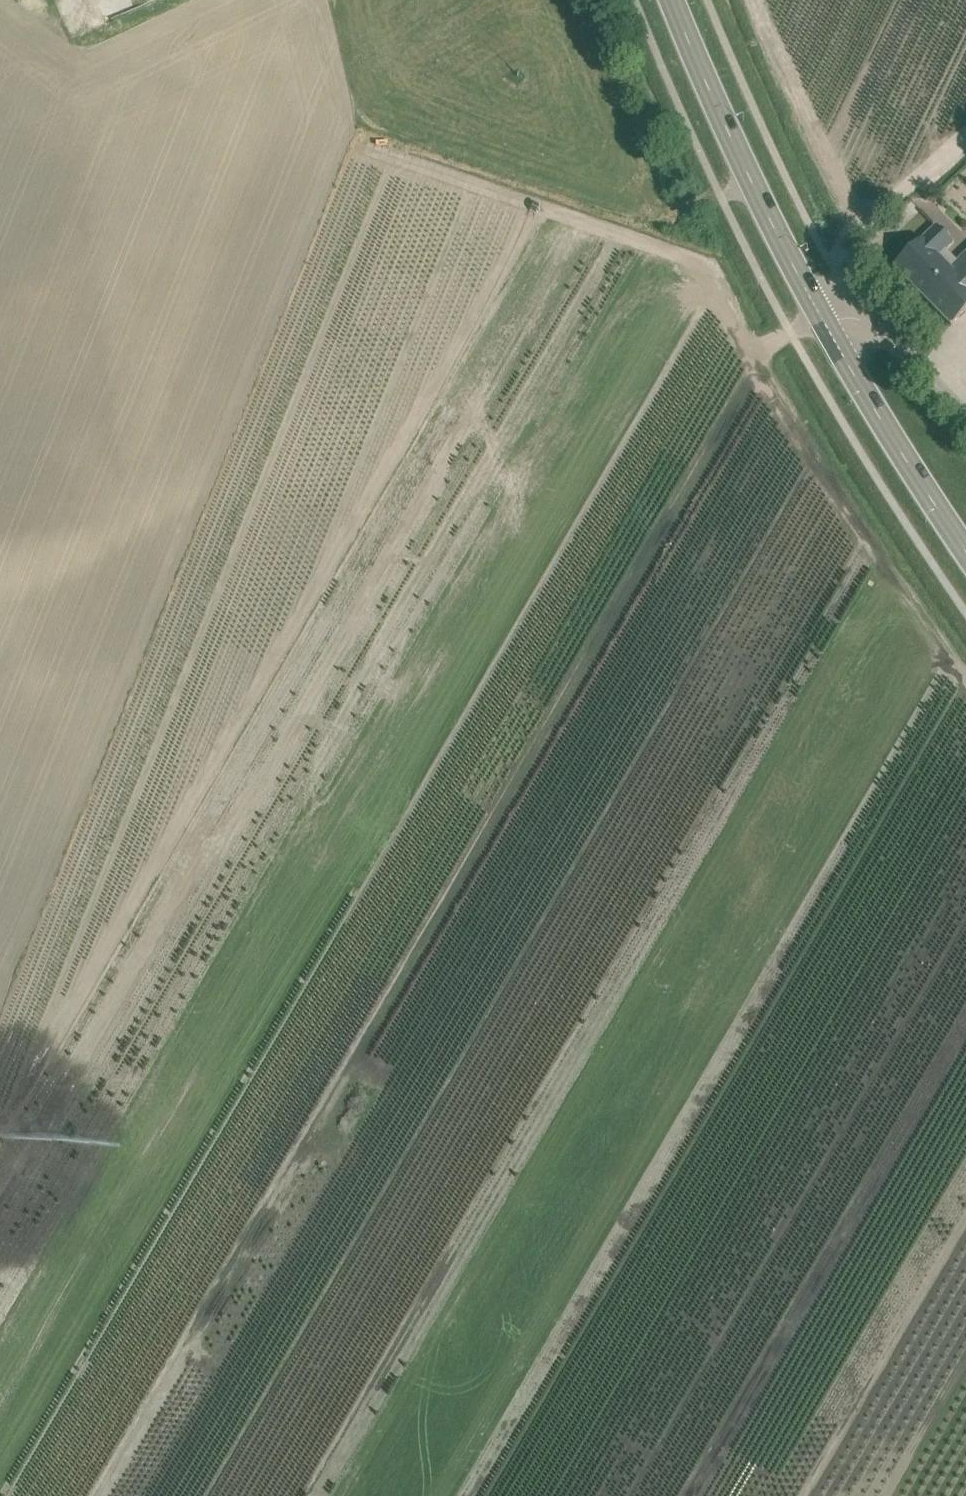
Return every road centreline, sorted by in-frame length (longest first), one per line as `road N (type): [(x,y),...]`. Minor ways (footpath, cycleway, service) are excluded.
road 1 (tertiary): [(826,328),(673,0)]
road 2 (tertiary): [(965,550),(826,328)]
road 3 (unclassified): [(965,413),(868,323),(826,328)]

